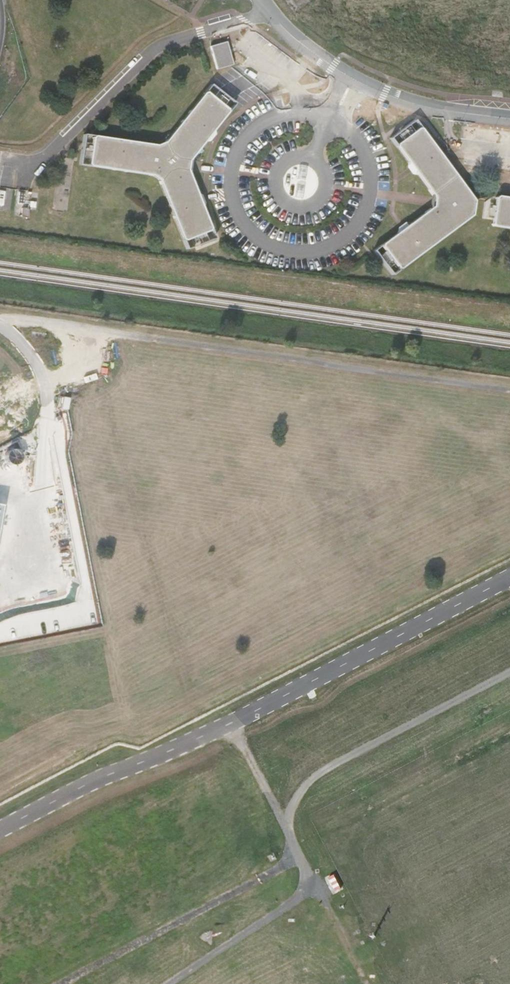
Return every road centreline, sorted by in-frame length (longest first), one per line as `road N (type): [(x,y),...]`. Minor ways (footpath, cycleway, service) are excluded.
road 1 (unclassified): [(1,208),(8,163),(37,163),(149,53),(267,11)]
road 2 (track): [(290,833),(293,801),(321,771),(509,672)]
road 3 (track): [(302,857),(59,983)]
road 4 (unclassified): [(267,11),(332,67),(407,104),(509,120)]
road 5 (track): [(167,983),(317,886)]

